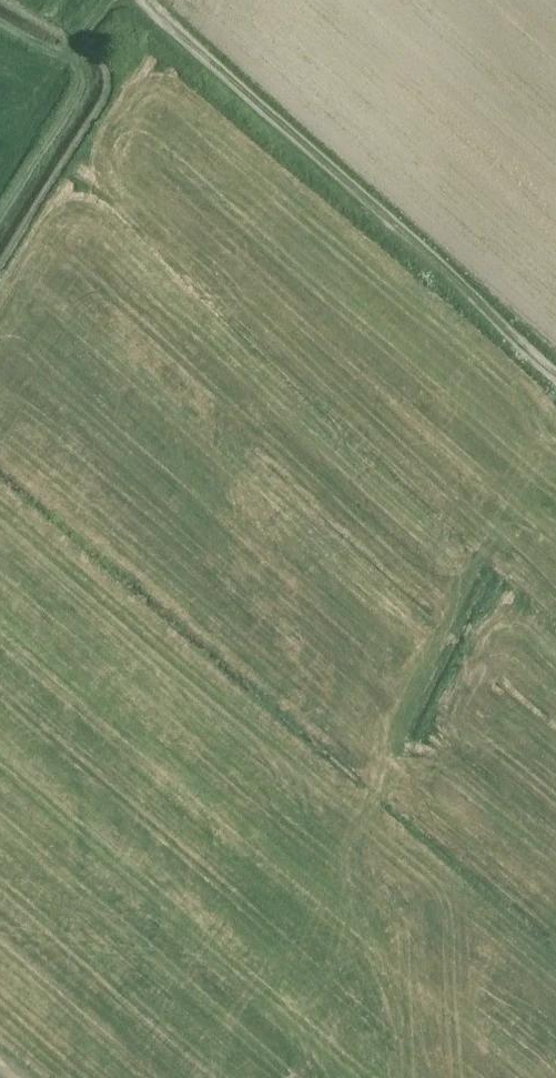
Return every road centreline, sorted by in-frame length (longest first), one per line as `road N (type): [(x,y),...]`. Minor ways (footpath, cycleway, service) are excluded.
road 1 (track): [(135,0),(555,366)]
road 2 (track): [(0,24),(89,83),(0,230)]

